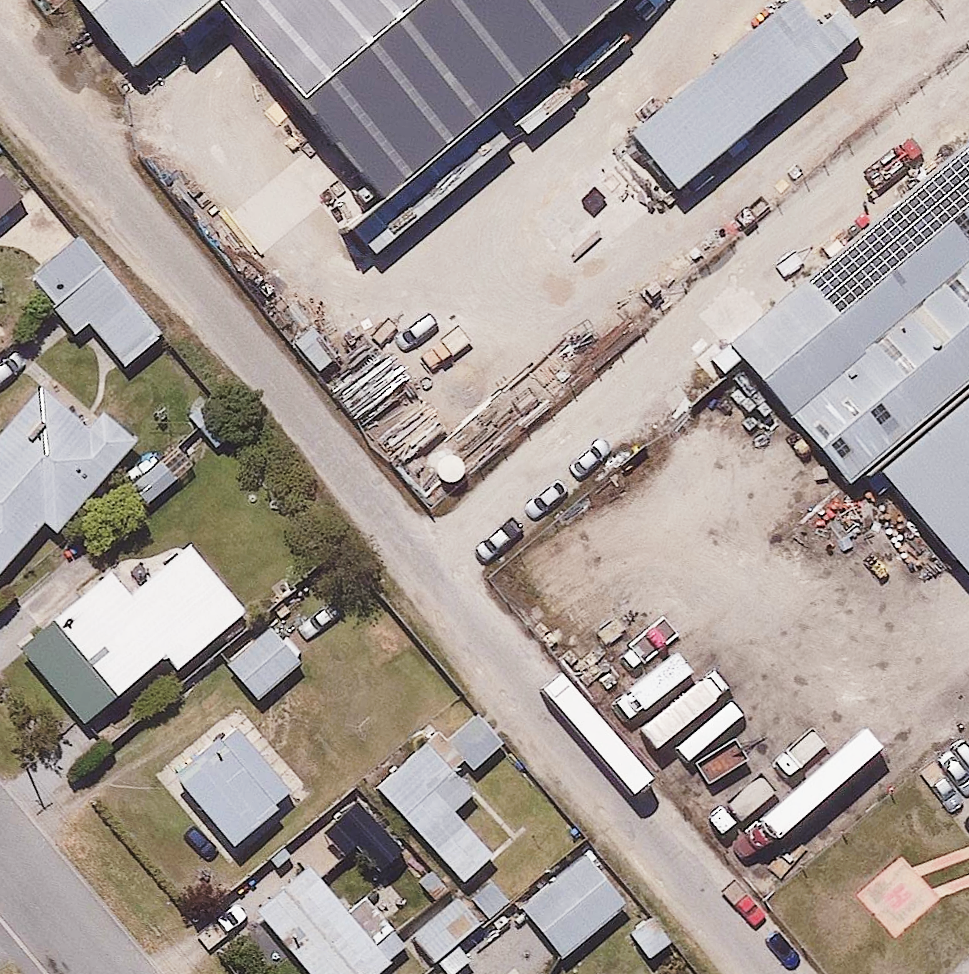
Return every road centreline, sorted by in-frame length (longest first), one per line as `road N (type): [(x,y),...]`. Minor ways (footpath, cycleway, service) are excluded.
road 1 (residential): [(0,864),(94,973)]

